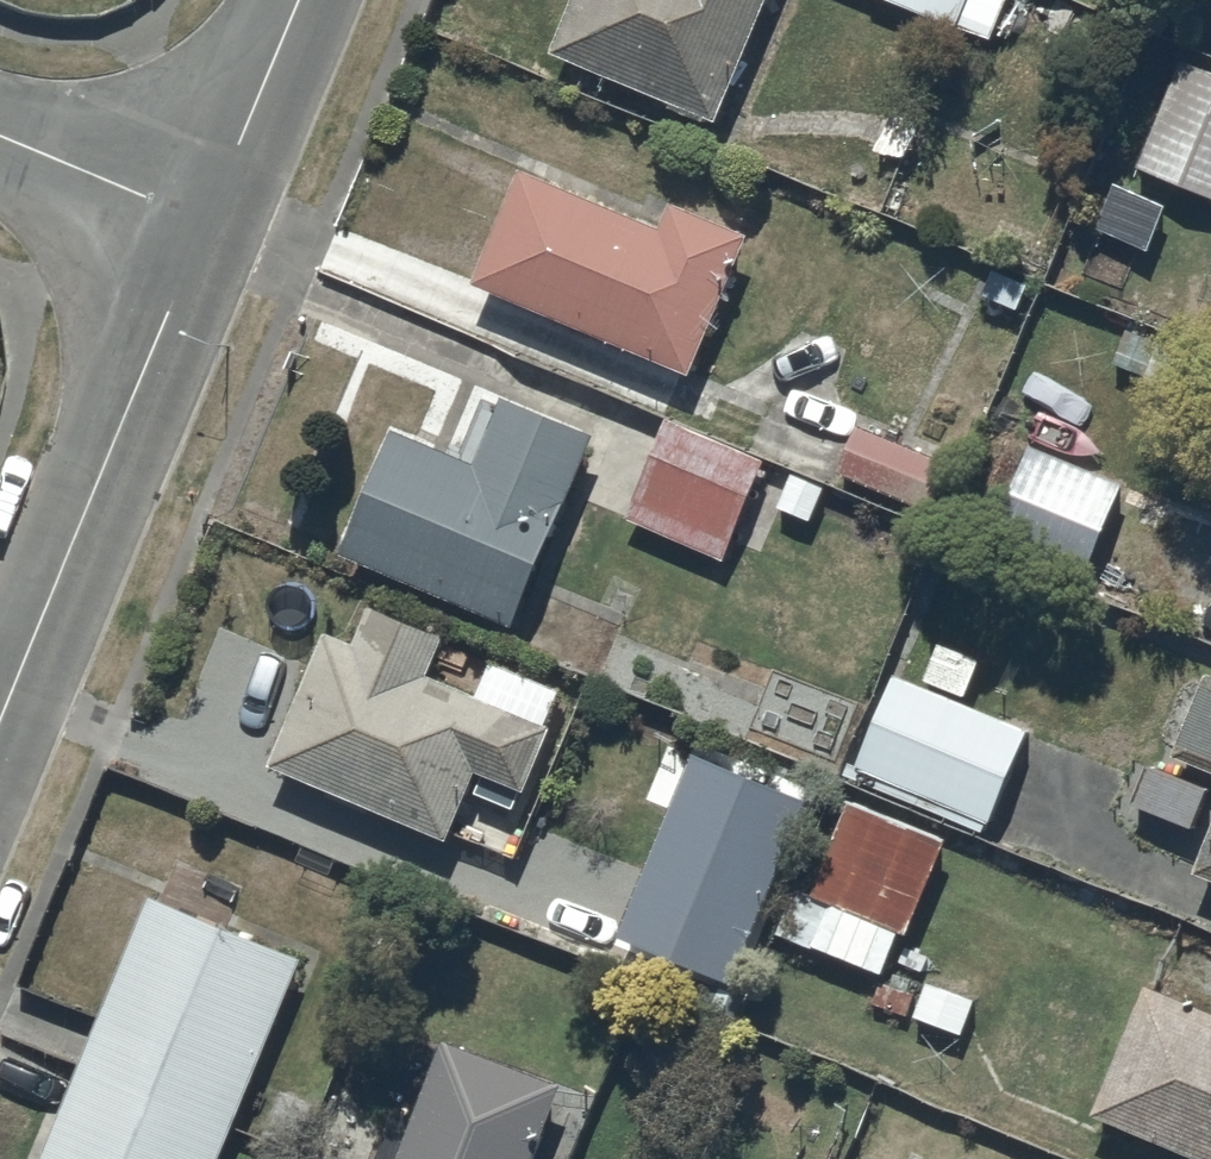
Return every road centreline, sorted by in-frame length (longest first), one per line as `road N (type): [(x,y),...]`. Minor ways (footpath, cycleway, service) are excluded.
road 1 (residential): [(207,216),(0,720)]
road 2 (residential): [(297,0),(207,216)]
road 3 (residential): [(0,133),(207,216)]

